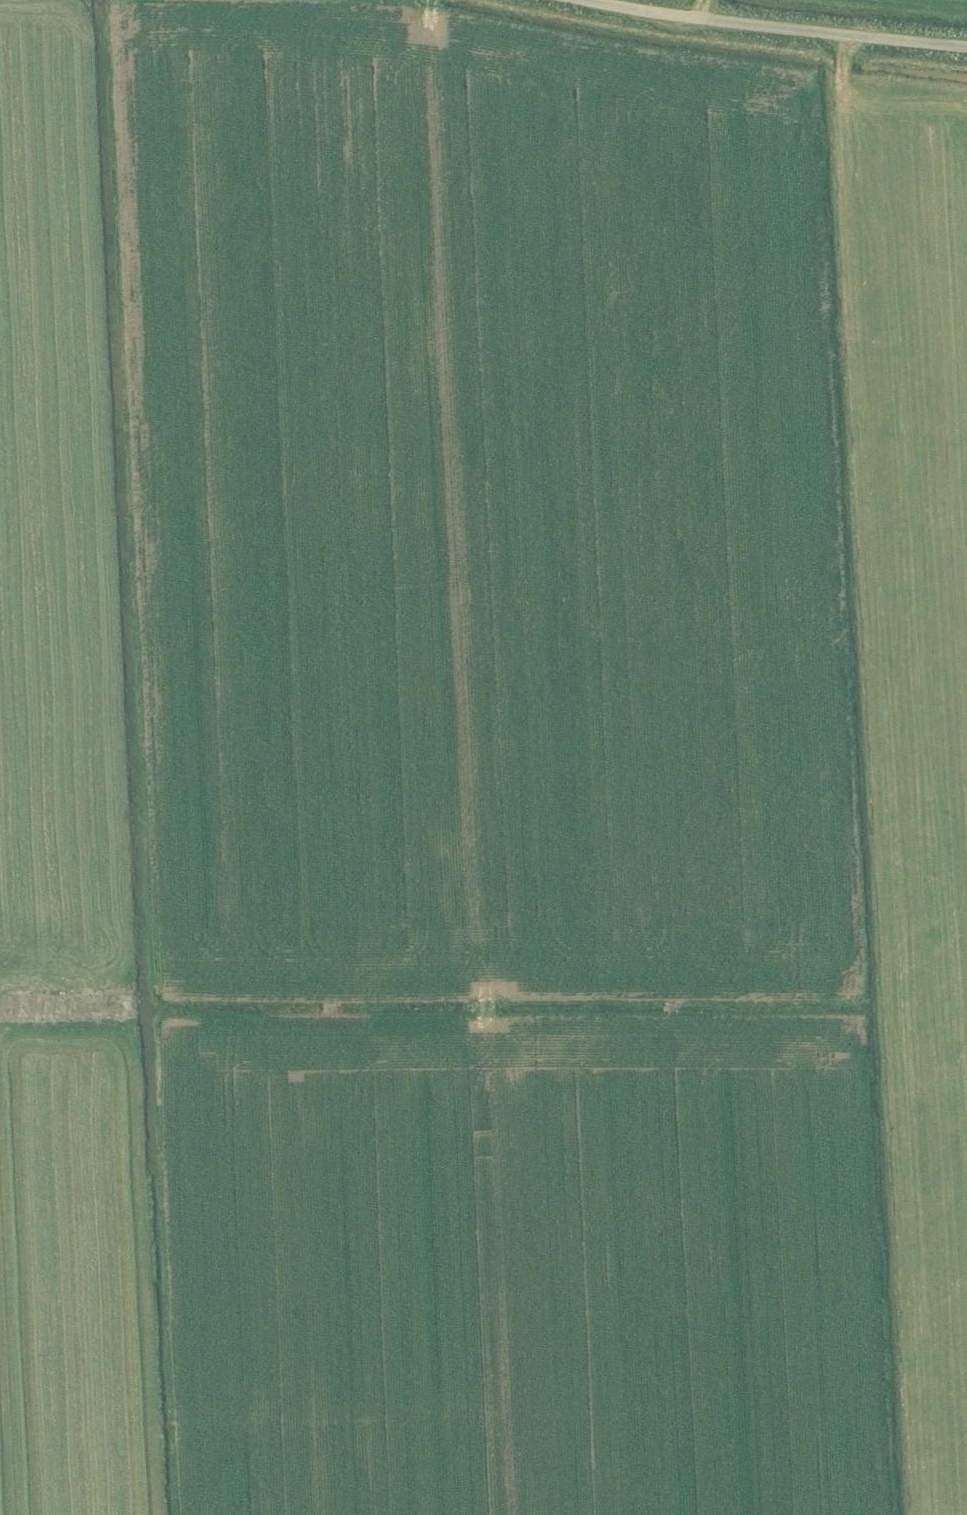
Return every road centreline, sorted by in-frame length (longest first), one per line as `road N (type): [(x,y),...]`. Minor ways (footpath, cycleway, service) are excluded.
road 1 (unclassified): [(966,49),(586,0)]

